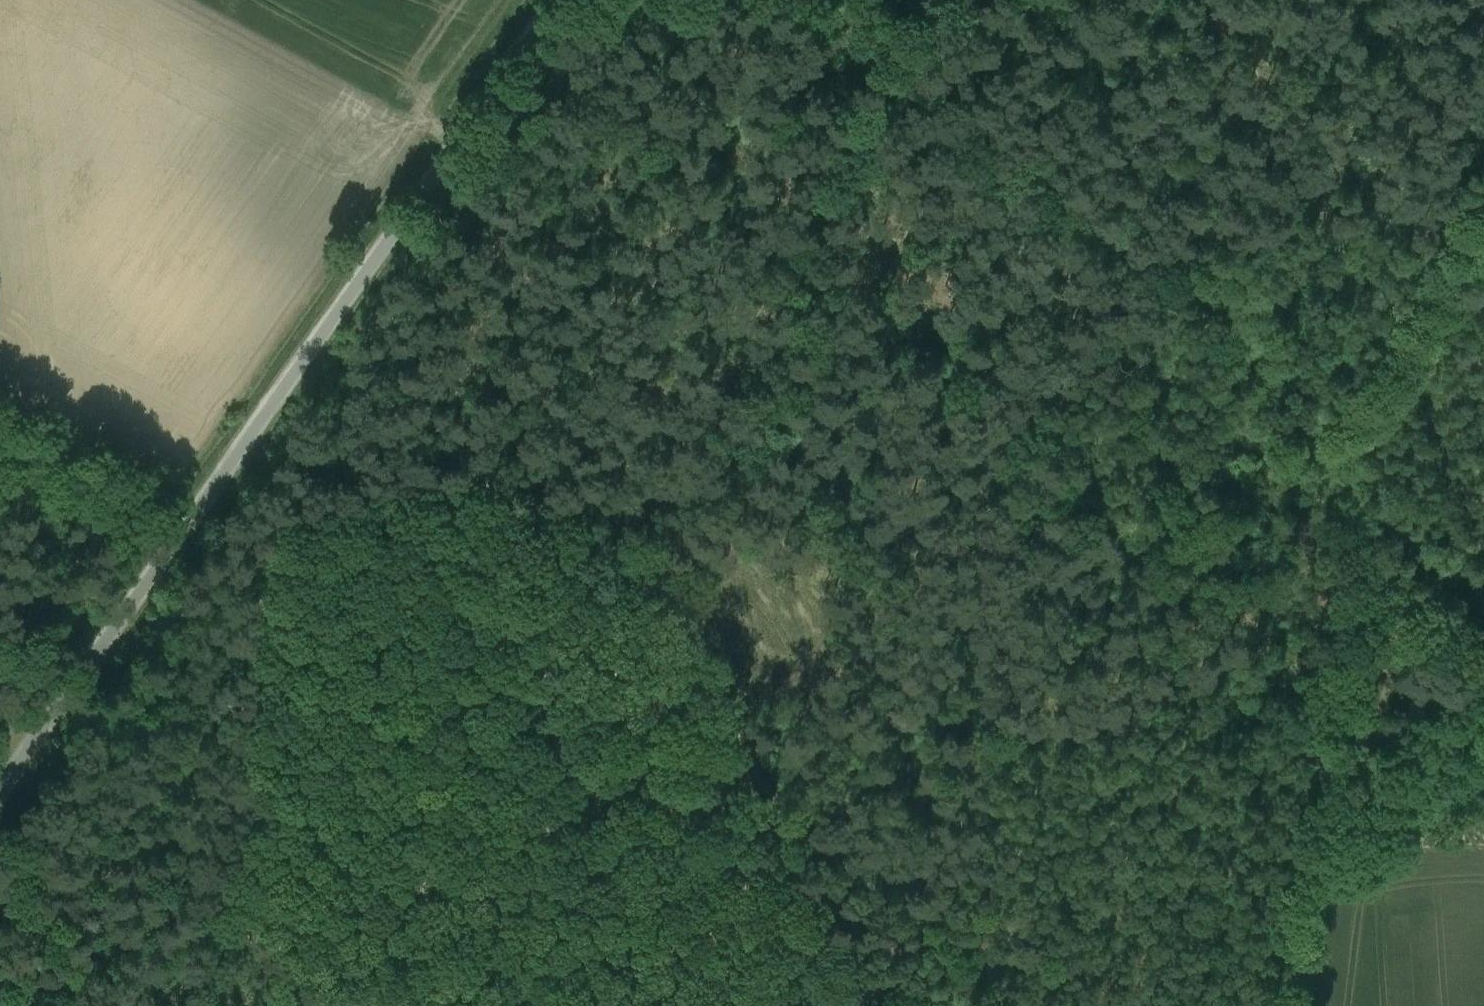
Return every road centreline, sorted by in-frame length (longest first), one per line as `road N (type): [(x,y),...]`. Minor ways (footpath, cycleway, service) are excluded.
road 1 (unclassified): [(0,802),(560,0)]
road 2 (track): [(1483,845),(1338,853),(1328,871),(1313,1005)]

